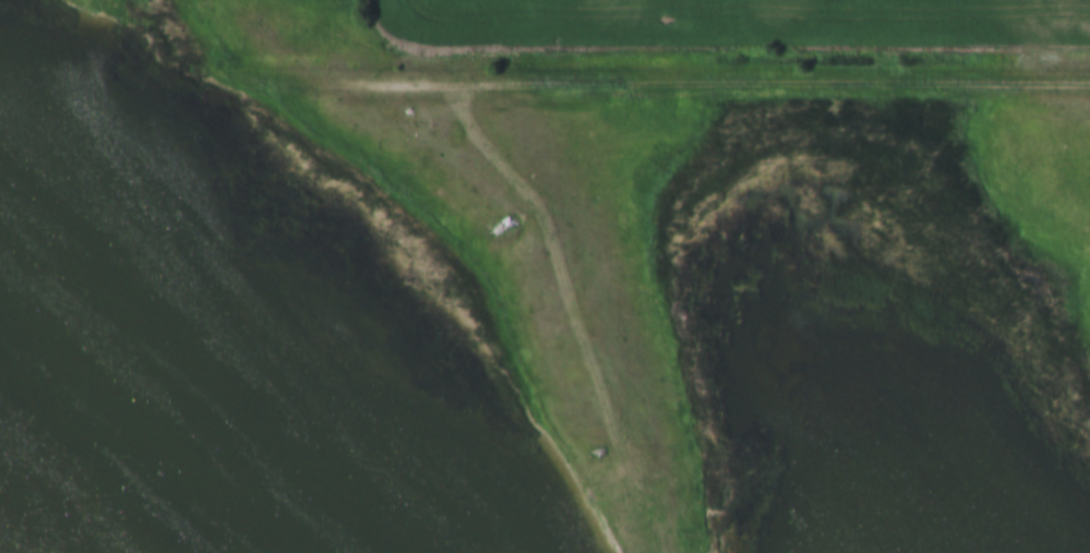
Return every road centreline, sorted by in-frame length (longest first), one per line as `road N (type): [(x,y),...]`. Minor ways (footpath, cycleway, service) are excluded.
road 1 (track): [(1089,85),(366,82)]
road 2 (track): [(577,342),(612,376),(618,395),(596,405),(577,342),(546,233),(525,182),(482,121),(481,83)]

